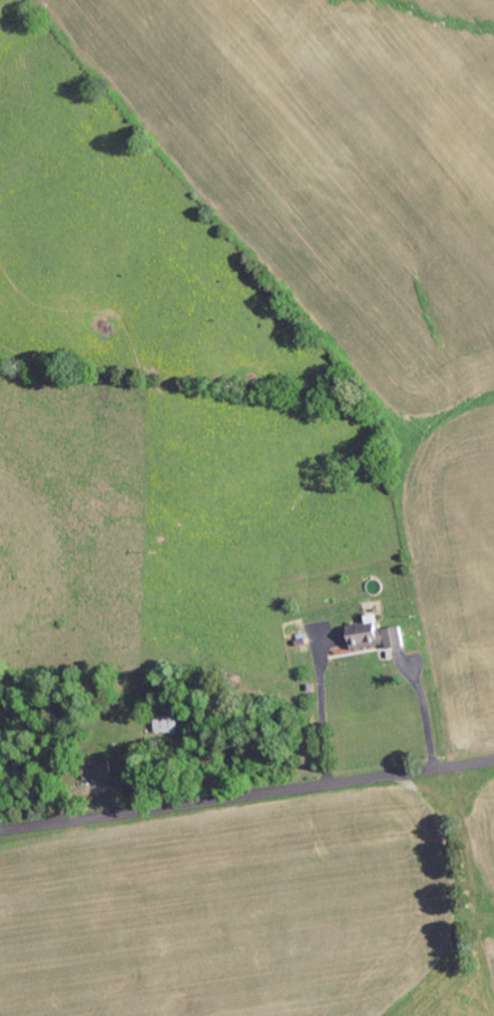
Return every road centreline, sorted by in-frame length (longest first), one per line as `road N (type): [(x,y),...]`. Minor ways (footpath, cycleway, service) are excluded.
road 1 (residential): [(0,832),(493,764)]

